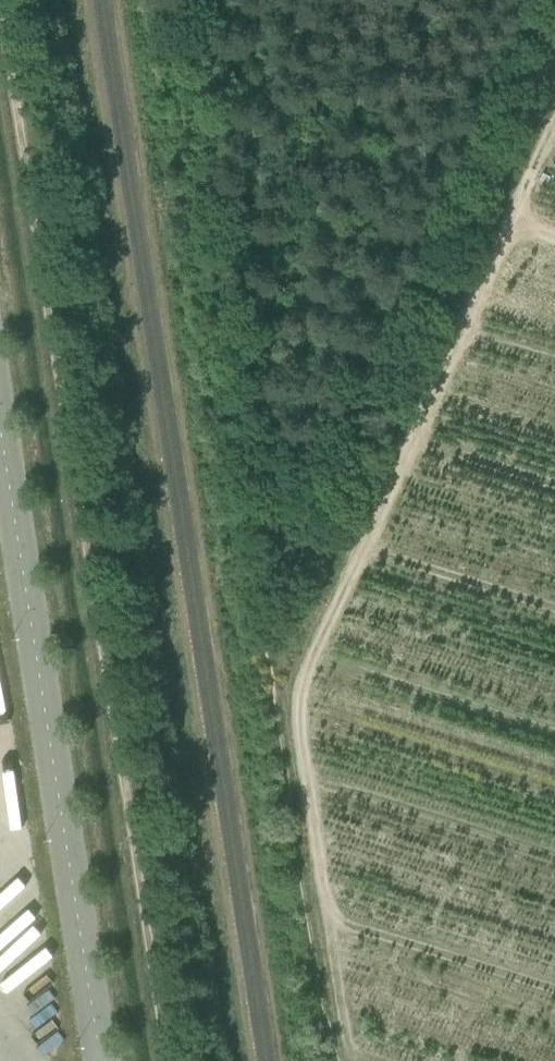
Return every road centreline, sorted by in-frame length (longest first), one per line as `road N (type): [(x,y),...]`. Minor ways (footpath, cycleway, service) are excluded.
road 1 (track): [(172,1060),(5,0)]
road 2 (tertiary): [(0,422),(101,1060)]
road 3 (track): [(554,231),(522,221),(501,248),(301,691)]

